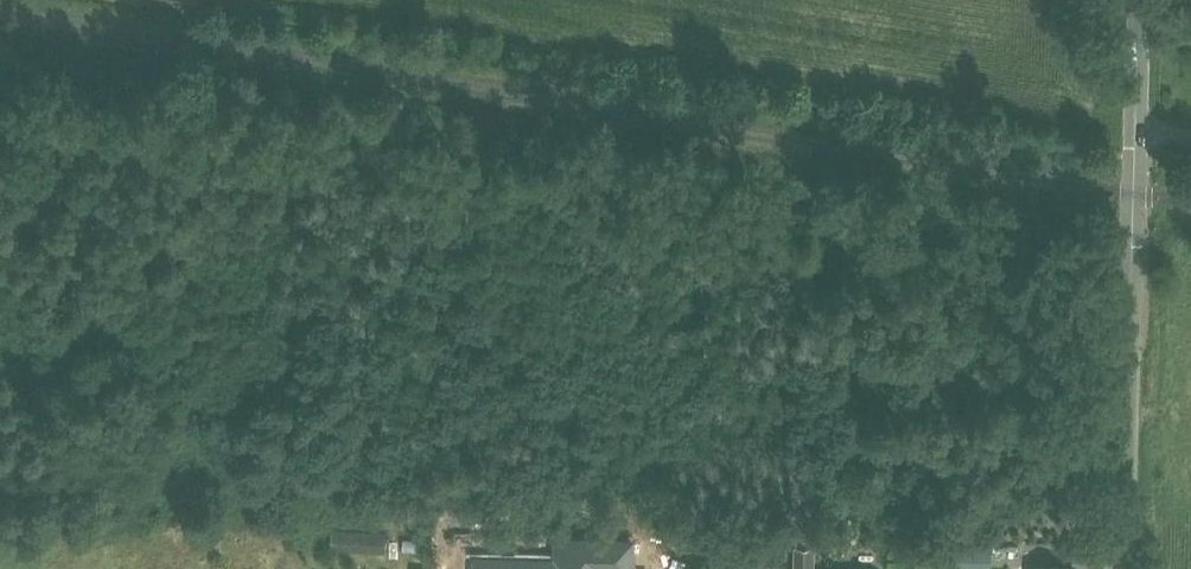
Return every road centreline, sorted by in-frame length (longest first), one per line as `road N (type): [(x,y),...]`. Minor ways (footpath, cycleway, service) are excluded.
road 1 (residential): [(1144,0),(1127,568)]

